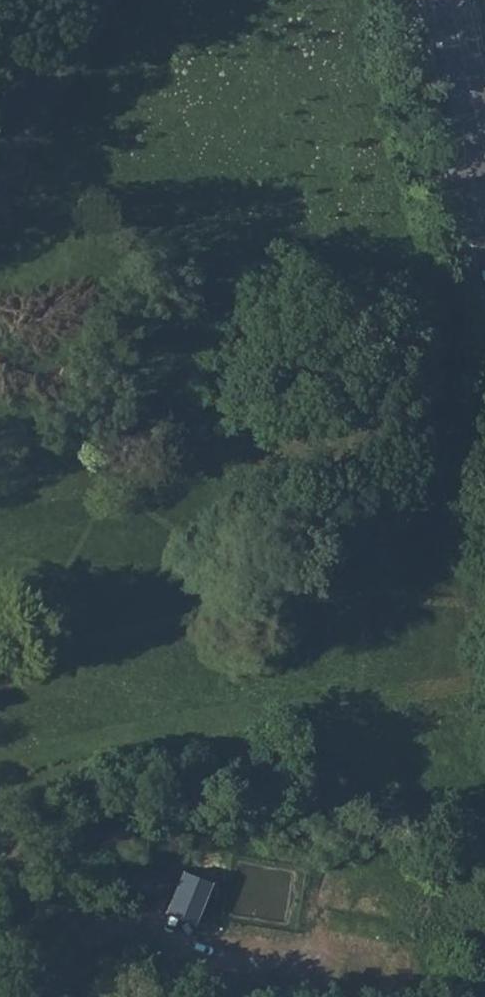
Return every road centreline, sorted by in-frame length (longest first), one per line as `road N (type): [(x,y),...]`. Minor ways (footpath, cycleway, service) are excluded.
road 1 (trunk): [(451,0),(484,151)]

